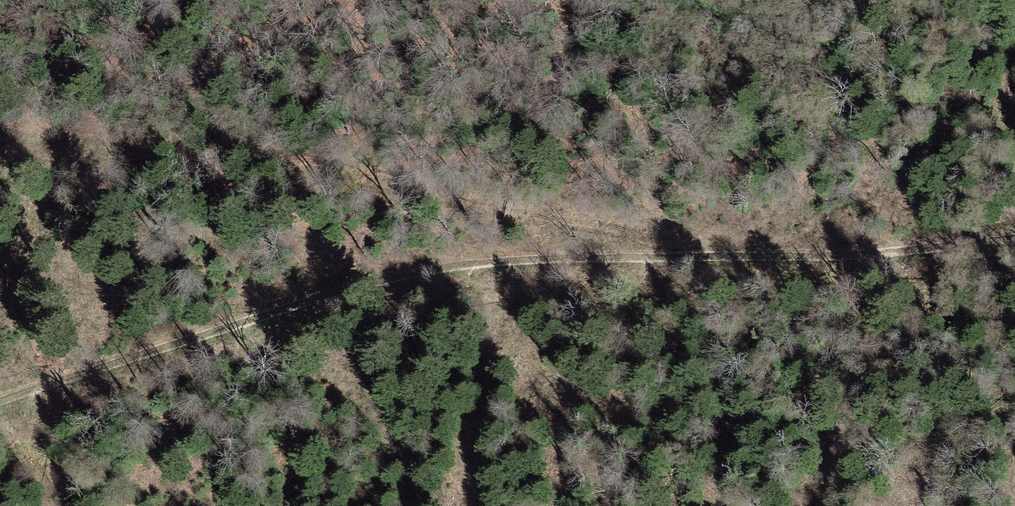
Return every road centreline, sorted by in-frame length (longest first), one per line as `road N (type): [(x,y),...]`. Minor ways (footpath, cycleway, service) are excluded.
road 1 (track): [(0,399),(241,327),(504,272),(891,261),(1014,243)]
road 2 (track): [(714,263),(296,172),(0,132)]

